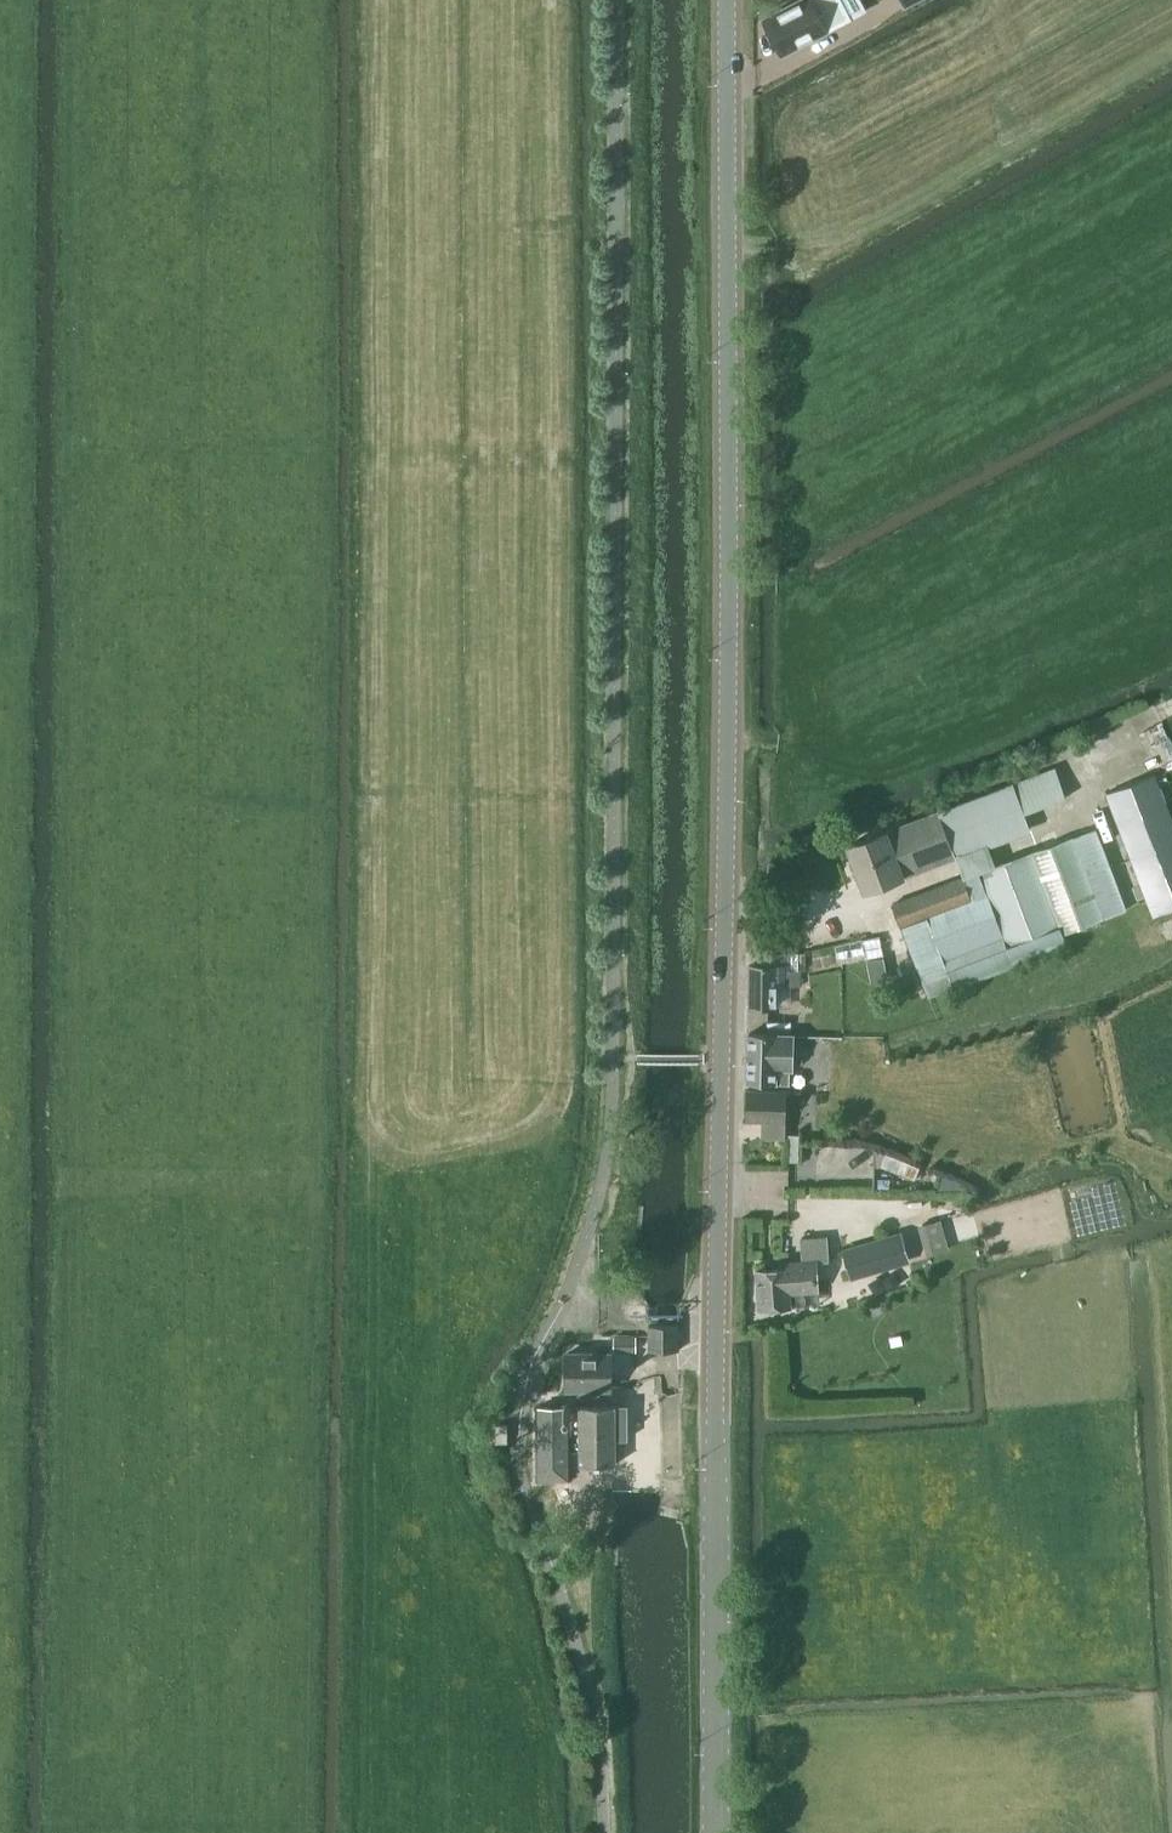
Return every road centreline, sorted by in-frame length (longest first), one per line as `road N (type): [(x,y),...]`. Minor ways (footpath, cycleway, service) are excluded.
road 1 (secondary): [(710,1832),(724,0)]

